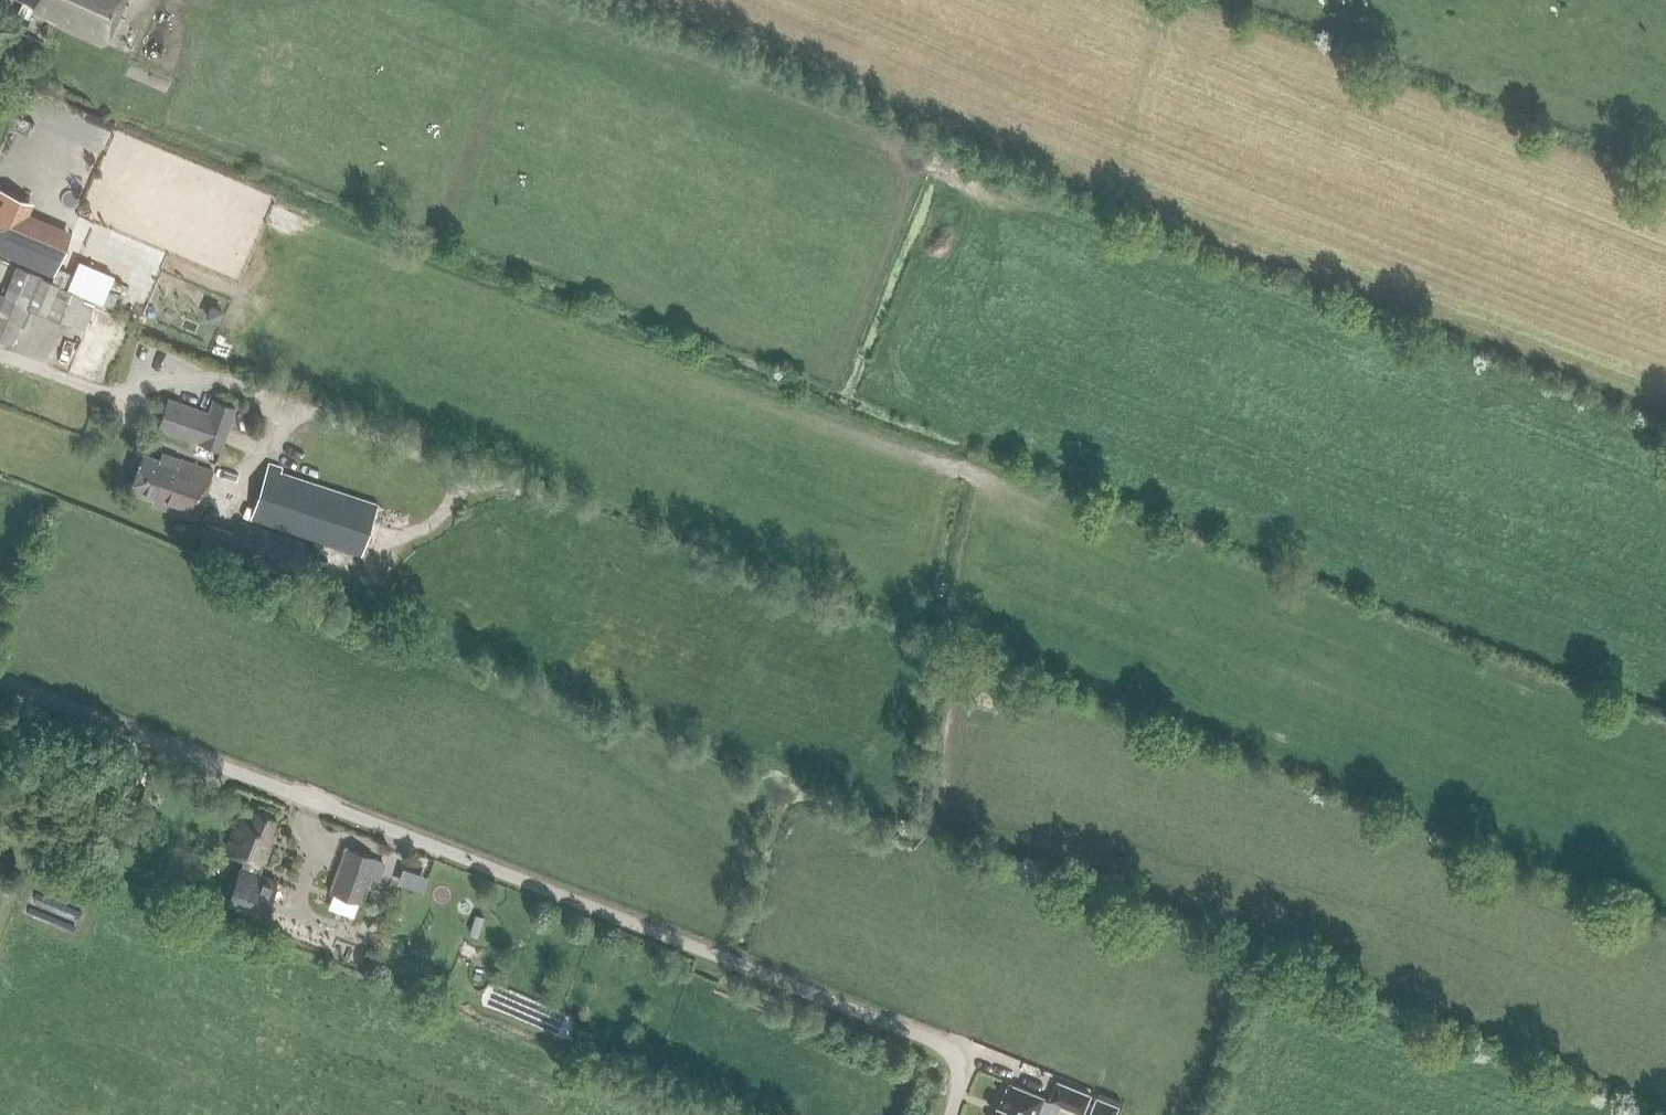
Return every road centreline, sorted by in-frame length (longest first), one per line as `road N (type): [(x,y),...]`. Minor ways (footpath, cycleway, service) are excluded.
road 1 (unclassified): [(949,1114),(957,1071),(933,1039),(0,685)]

